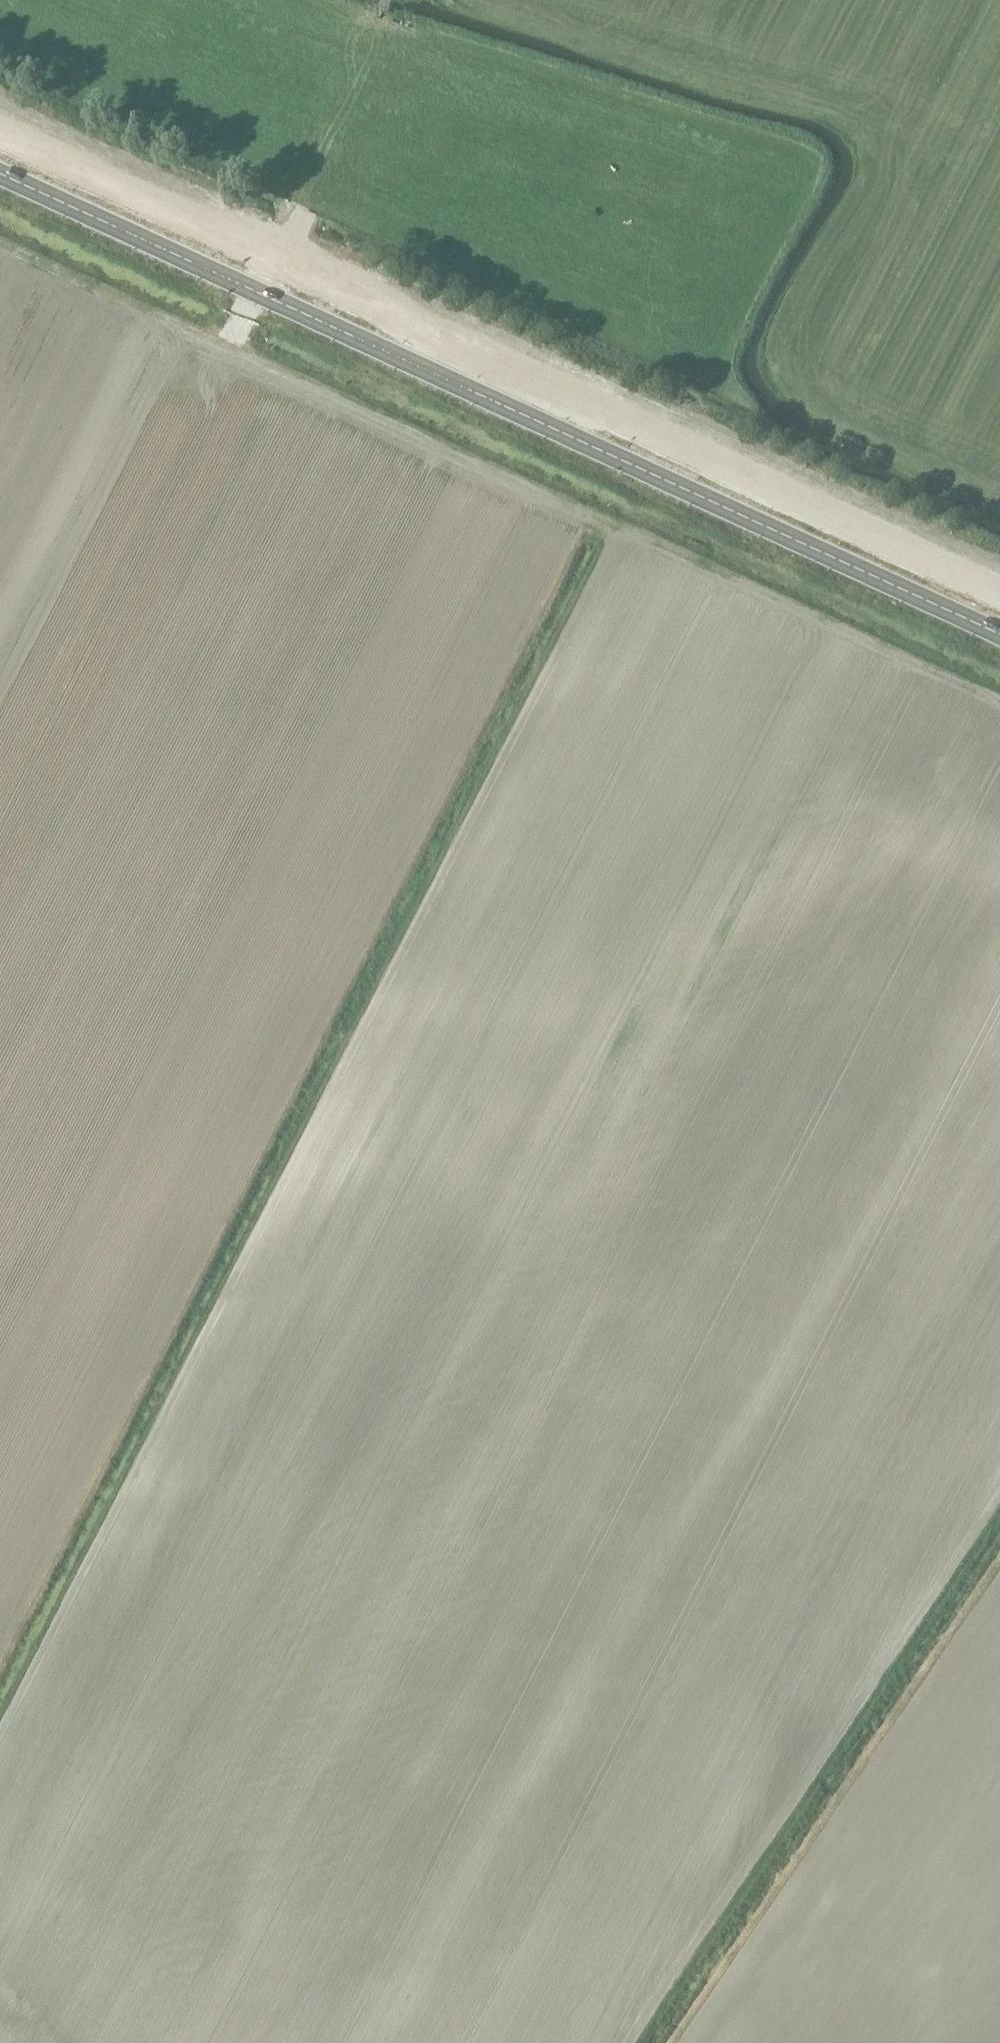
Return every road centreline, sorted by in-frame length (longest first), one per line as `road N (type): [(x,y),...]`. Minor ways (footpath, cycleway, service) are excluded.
road 1 (primary): [(999,593),(0,131)]
road 2 (track): [(230,345),(307,205)]

